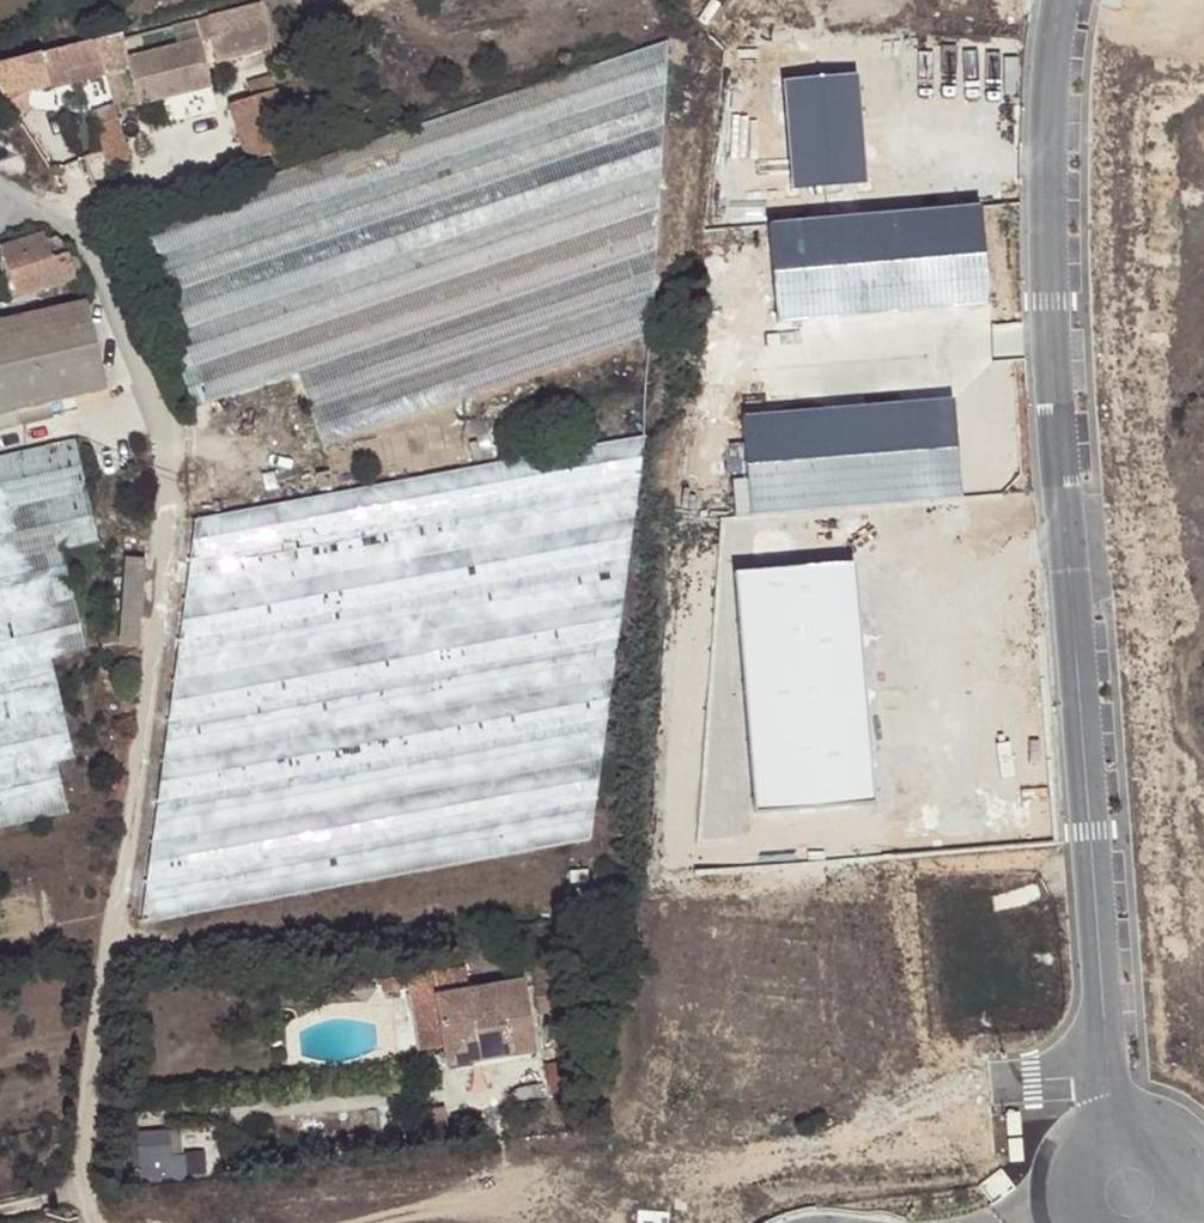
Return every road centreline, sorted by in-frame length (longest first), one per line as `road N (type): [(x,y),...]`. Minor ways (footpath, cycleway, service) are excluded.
road 1 (residential): [(14,196),(81,244),(97,266),(163,427),(159,600),(111,958),(89,1177),(95,1222)]
road 2 (unclassified): [(1063,0),(1054,51),(1050,300),(1108,1075)]
road 3 (track): [(618,1222),(616,1210),(632,1180),(660,1159),(888,1122),(989,1082)]
road 4 (track): [(357,1222),(520,1196)]
road 5 (unclassified): [(1186,1222),(1193,1201),(1185,1159),(1155,1132),(1114,1127)]
road 6 (unclassified): [(1114,1127),(1079,1147),(1068,1165),(1063,1205),(1071,1222)]

